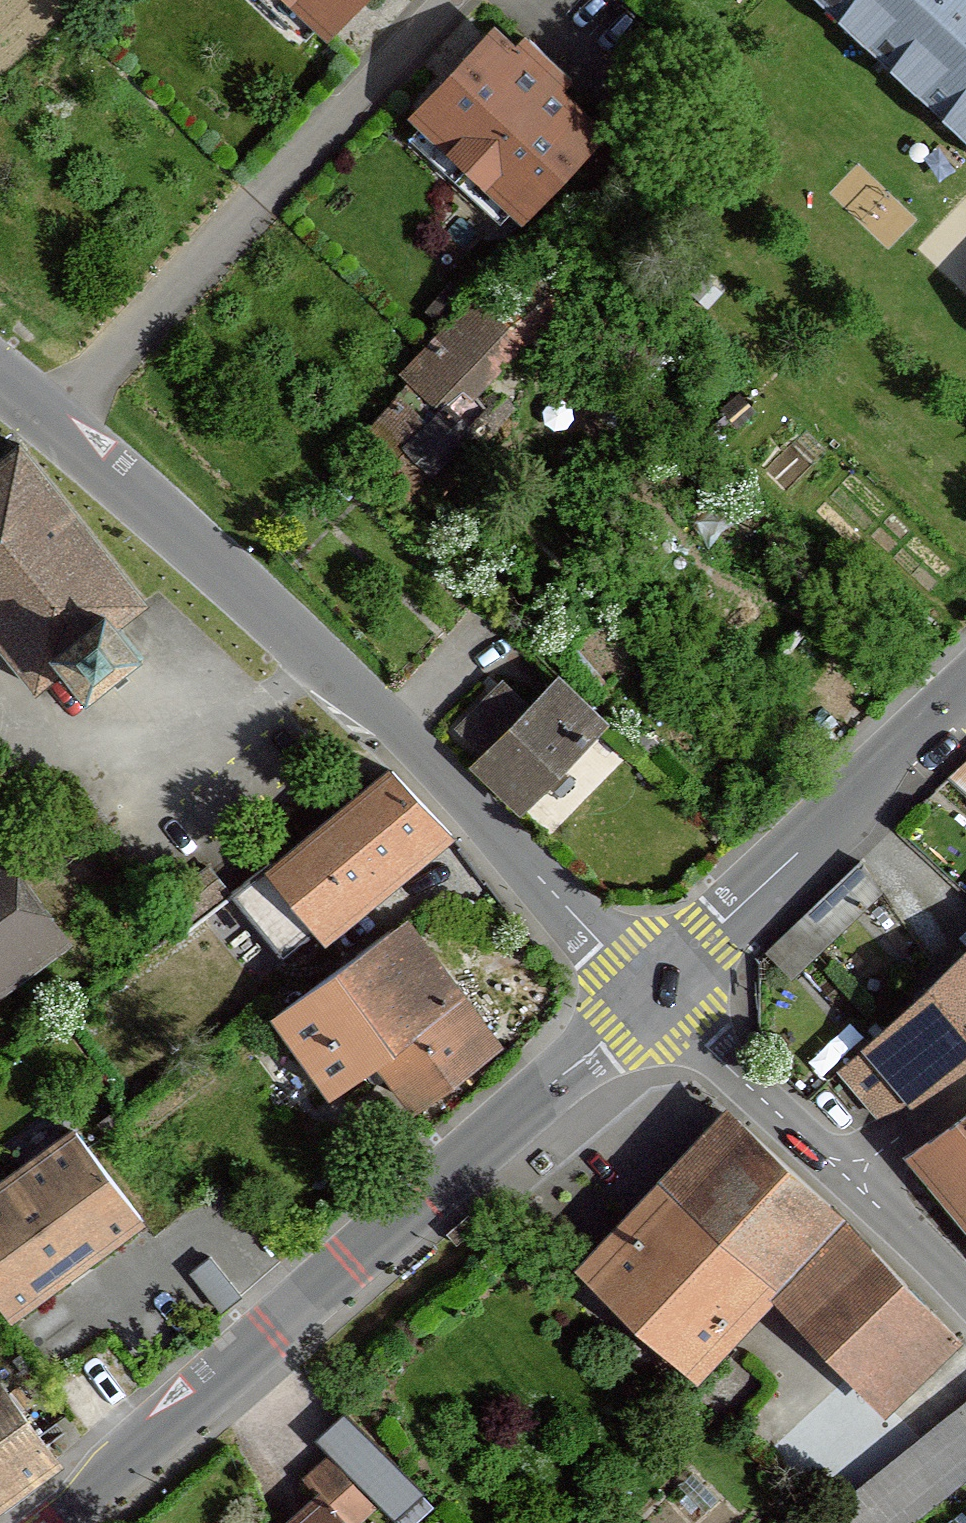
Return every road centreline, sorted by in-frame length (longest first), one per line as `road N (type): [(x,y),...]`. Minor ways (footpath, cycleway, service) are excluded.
road 1 (tertiary): [(0,380),(155,510),(387,726),(650,995)]
road 2 (residential): [(650,995),(49,1522)]
road 3 (tertiary): [(650,995),(965,695)]
road 4 (tertiary): [(844,1175),(650,995)]
road 5 (tertiary): [(965,1298),(844,1175)]
road 6 (residential): [(844,1175),(965,1088)]

